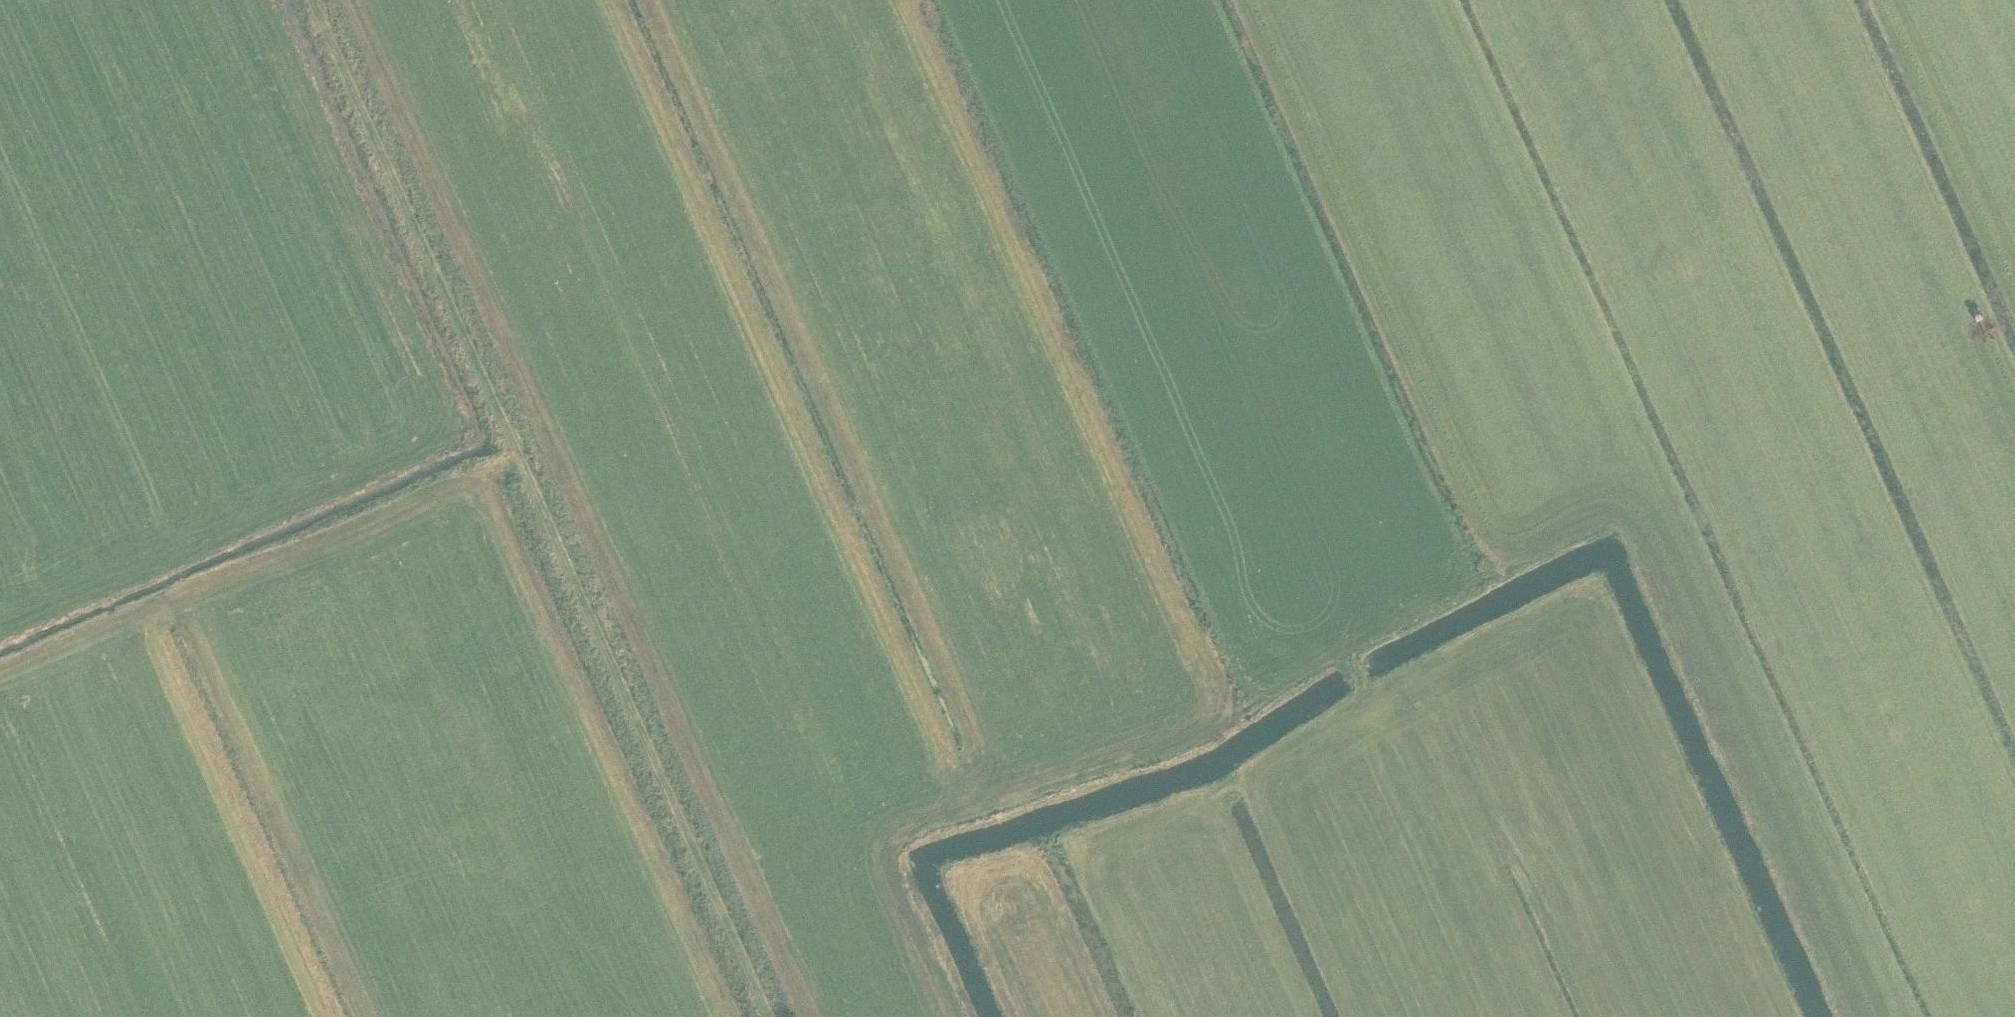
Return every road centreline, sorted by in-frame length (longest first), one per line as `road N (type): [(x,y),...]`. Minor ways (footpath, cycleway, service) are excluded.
road 1 (track): [(309,0),(773,1016)]

